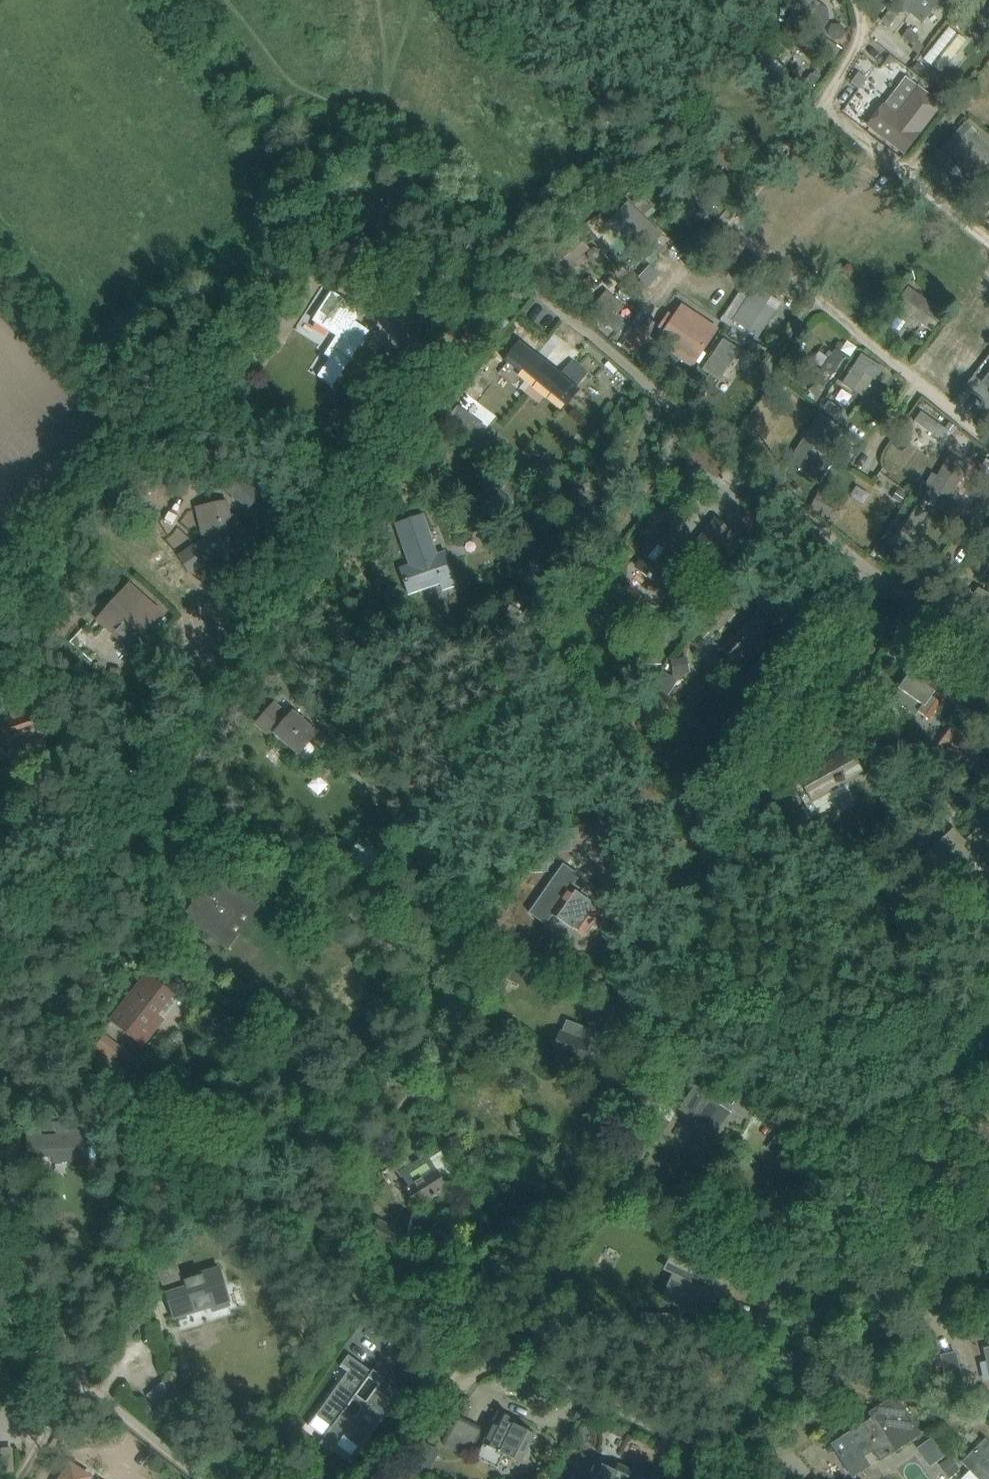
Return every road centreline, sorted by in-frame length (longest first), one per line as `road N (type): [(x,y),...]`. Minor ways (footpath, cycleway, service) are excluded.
road 1 (track): [(988,949),(684,1446),(379,1319),(50,1068)]
road 2 (track): [(988,655),(572,314),(408,150),(388,151)]
road 3 (track): [(388,151),(0,586)]
road 4 (track): [(478,1362),(419,1405),(362,1478)]

